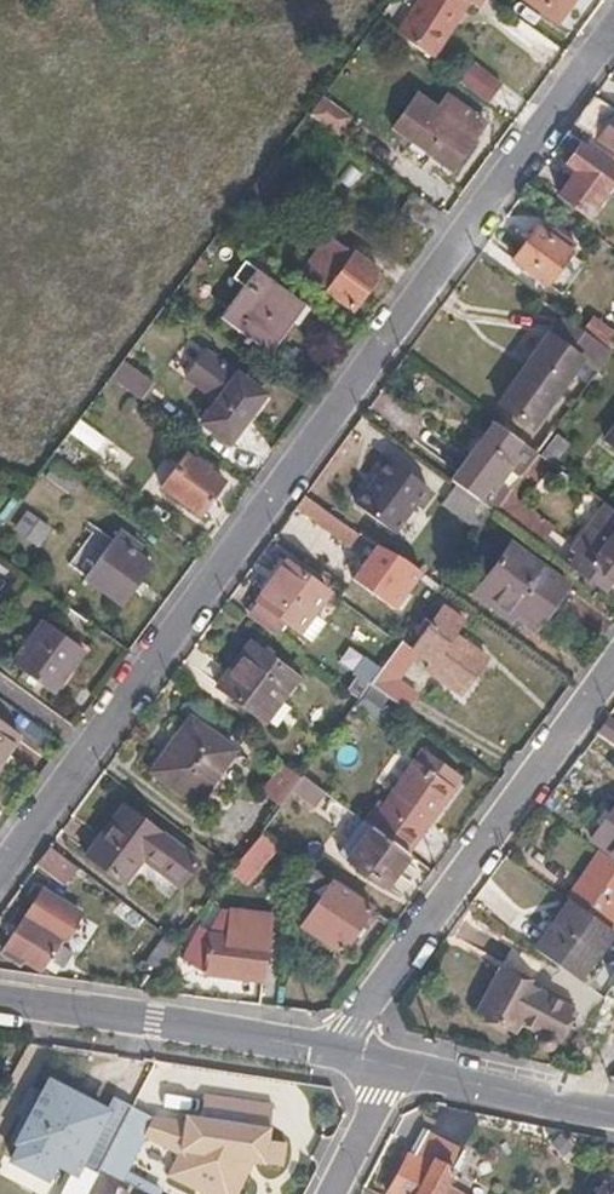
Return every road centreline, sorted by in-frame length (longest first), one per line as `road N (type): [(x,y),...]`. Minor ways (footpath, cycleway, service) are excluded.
road 1 (residential): [(613,25),(0,876)]
road 2 (residential): [(613,672),(336,1055)]
road 3 (tertiary): [(336,1055),(0,1001)]
road 4 (tertiary): [(613,1118),(397,1069)]
road 5 (residential): [(397,1069),(334,1193)]

